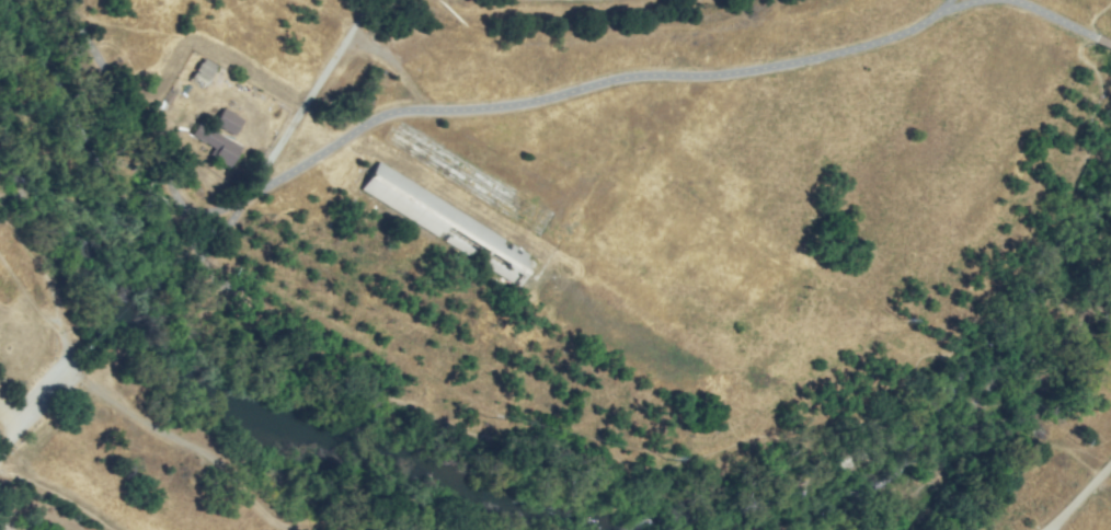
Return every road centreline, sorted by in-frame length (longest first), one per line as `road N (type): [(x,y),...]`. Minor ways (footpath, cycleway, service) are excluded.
road 1 (track): [(290,529),(273,523),(240,469),(67,376),(66,333),(0,265)]

